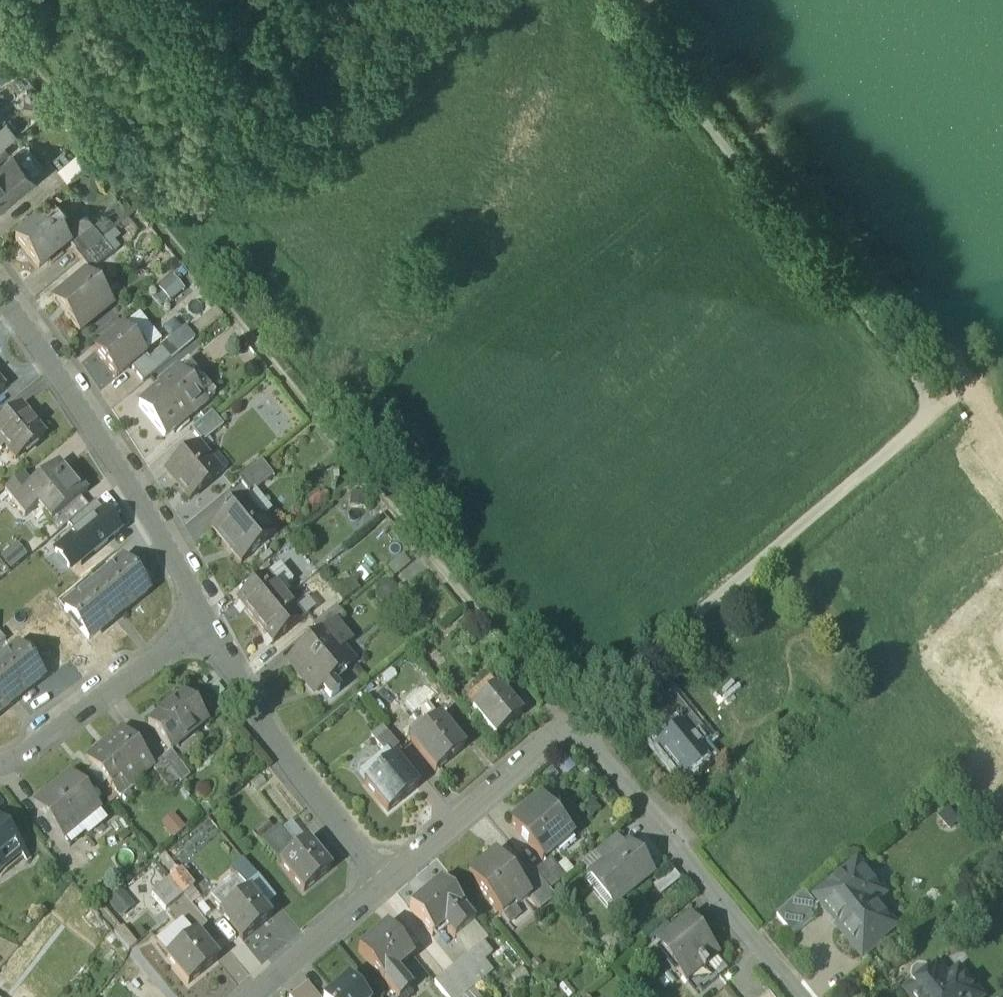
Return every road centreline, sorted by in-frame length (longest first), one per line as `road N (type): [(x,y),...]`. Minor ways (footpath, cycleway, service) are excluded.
road 1 (track): [(611,0),(938,416),(934,434),(574,736)]
road 2 (track): [(0,29),(574,736)]
road 3 (track): [(1002,416),(975,373),(926,326),(651,0)]
road 4 (residential): [(203,614),(98,430),(0,287)]
road 5 (residential): [(574,736),(606,756),(804,996)]
road 6 (residential): [(385,883),(272,737),(203,614)]
road 7 (residential): [(0,766),(22,758),(203,614)]
road 8 (residential): [(574,736),(547,744),(385,883)]
road 9 (residential): [(385,883),(251,996)]

